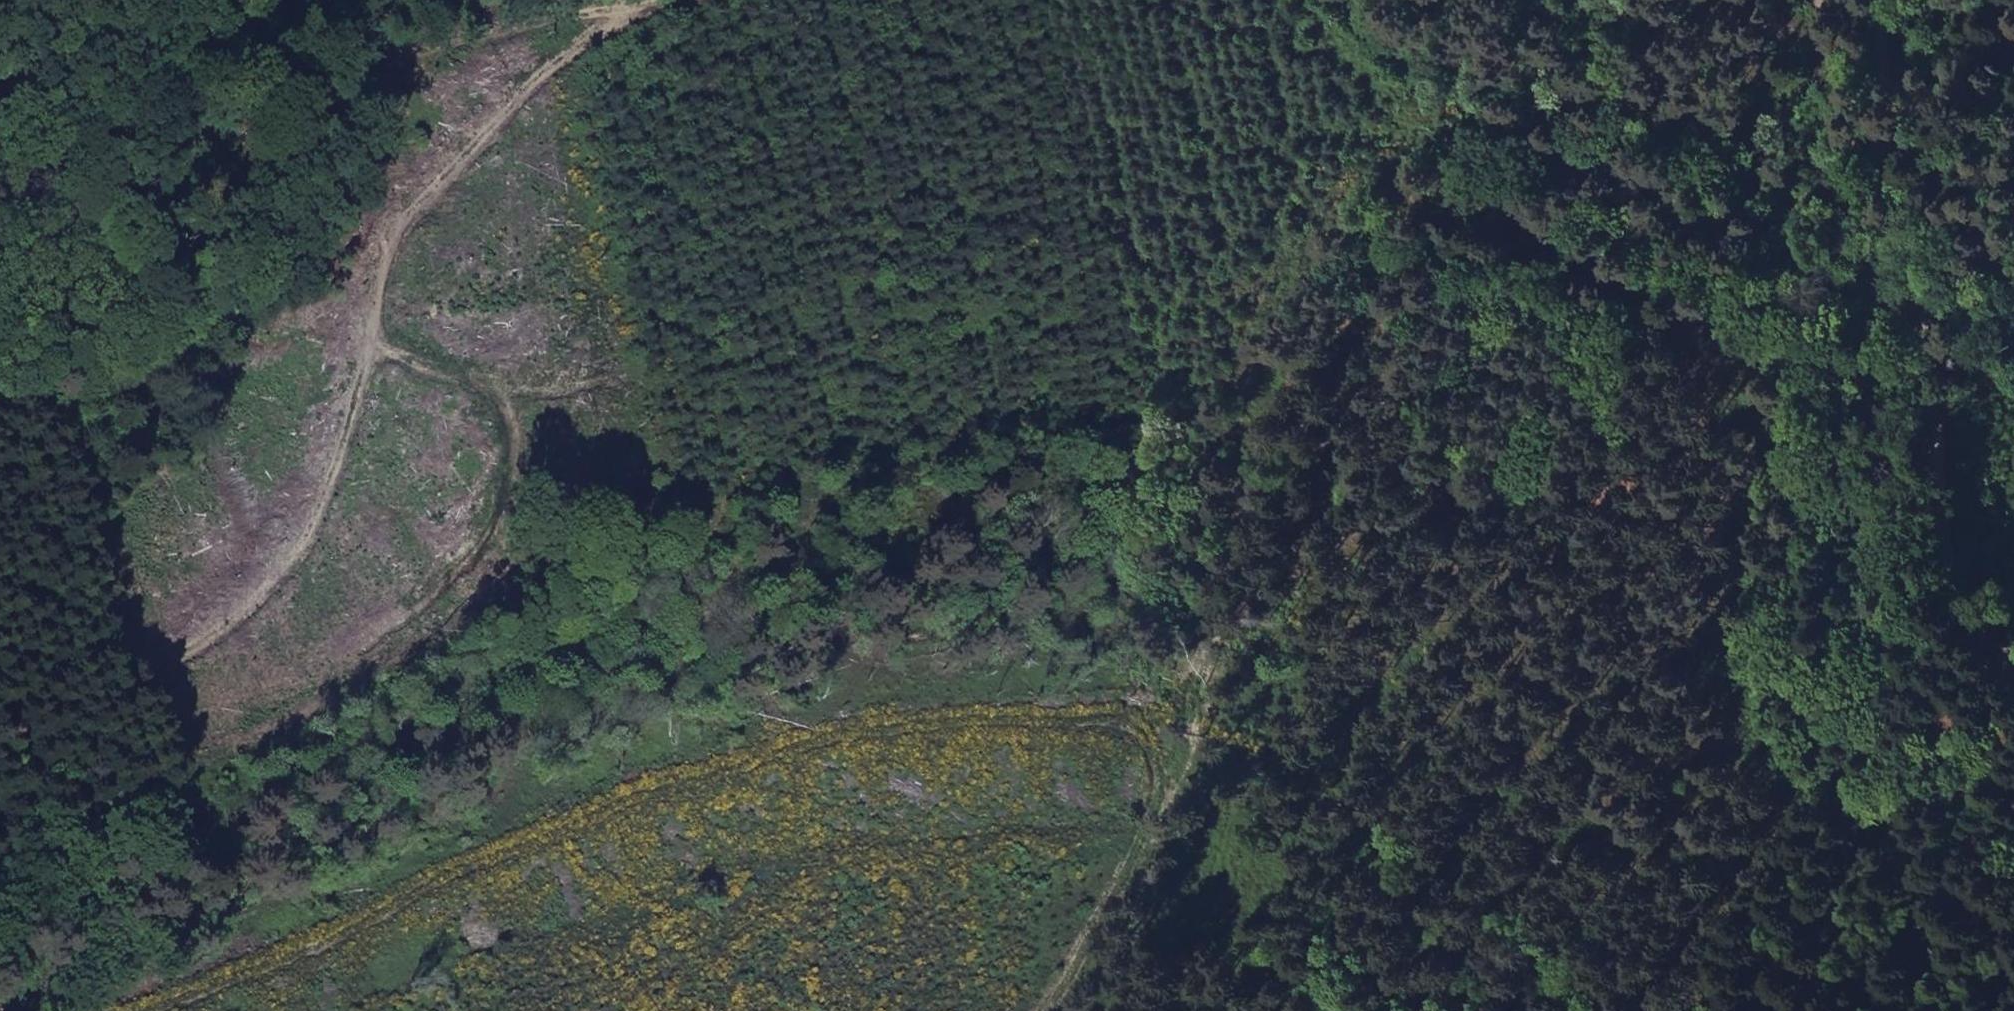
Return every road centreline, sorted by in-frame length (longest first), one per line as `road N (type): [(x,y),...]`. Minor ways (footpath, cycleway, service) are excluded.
road 1 (track): [(2013,579),(1986,552),(1888,276),(1897,62),(1891,0)]

